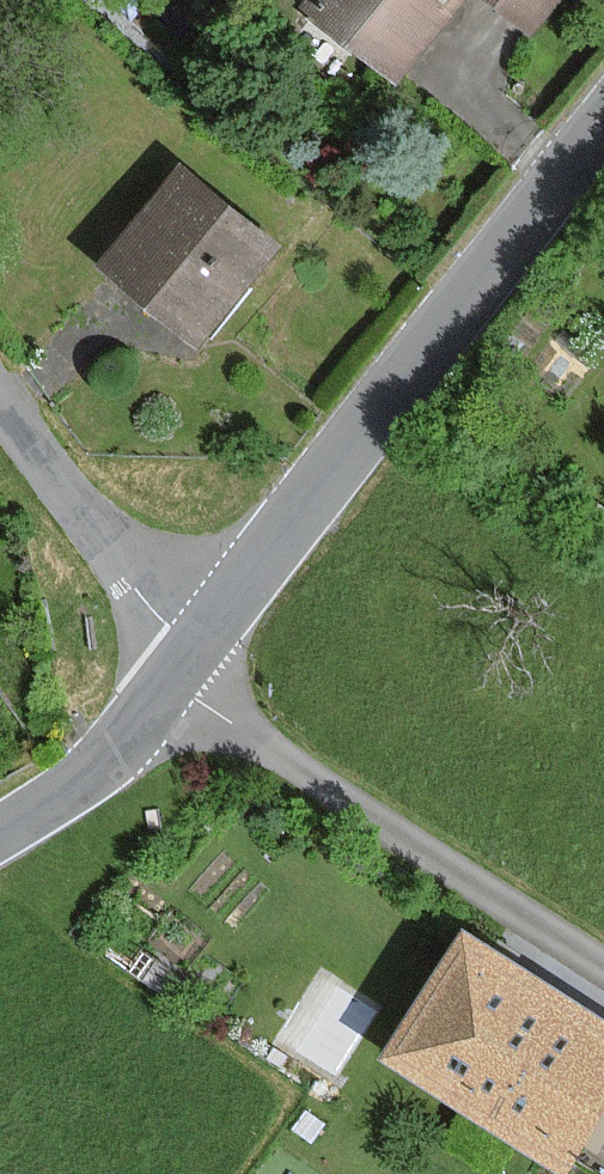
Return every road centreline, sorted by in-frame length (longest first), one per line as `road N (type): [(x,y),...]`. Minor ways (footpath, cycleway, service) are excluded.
road 1 (tertiary): [(192,646),(603,119)]
road 2 (unclassified): [(169,677),(603,976)]
road 3 (unclassified): [(0,404),(141,592),(192,646)]
road 4 (tertiary): [(0,835),(76,779),(169,677)]

